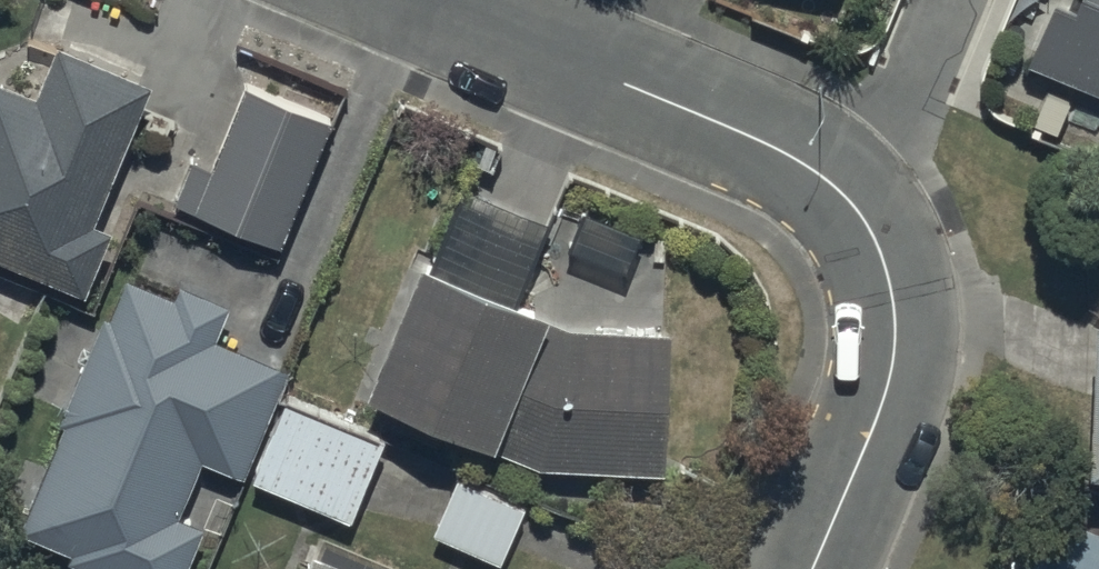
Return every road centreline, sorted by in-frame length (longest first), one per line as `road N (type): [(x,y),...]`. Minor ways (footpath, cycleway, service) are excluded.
road 1 (residential): [(845,201),(769,146),(423,0)]
road 2 (residential): [(806,568),(905,325),(888,243),(845,201)]
road 3 (residential): [(945,0),(845,201)]

